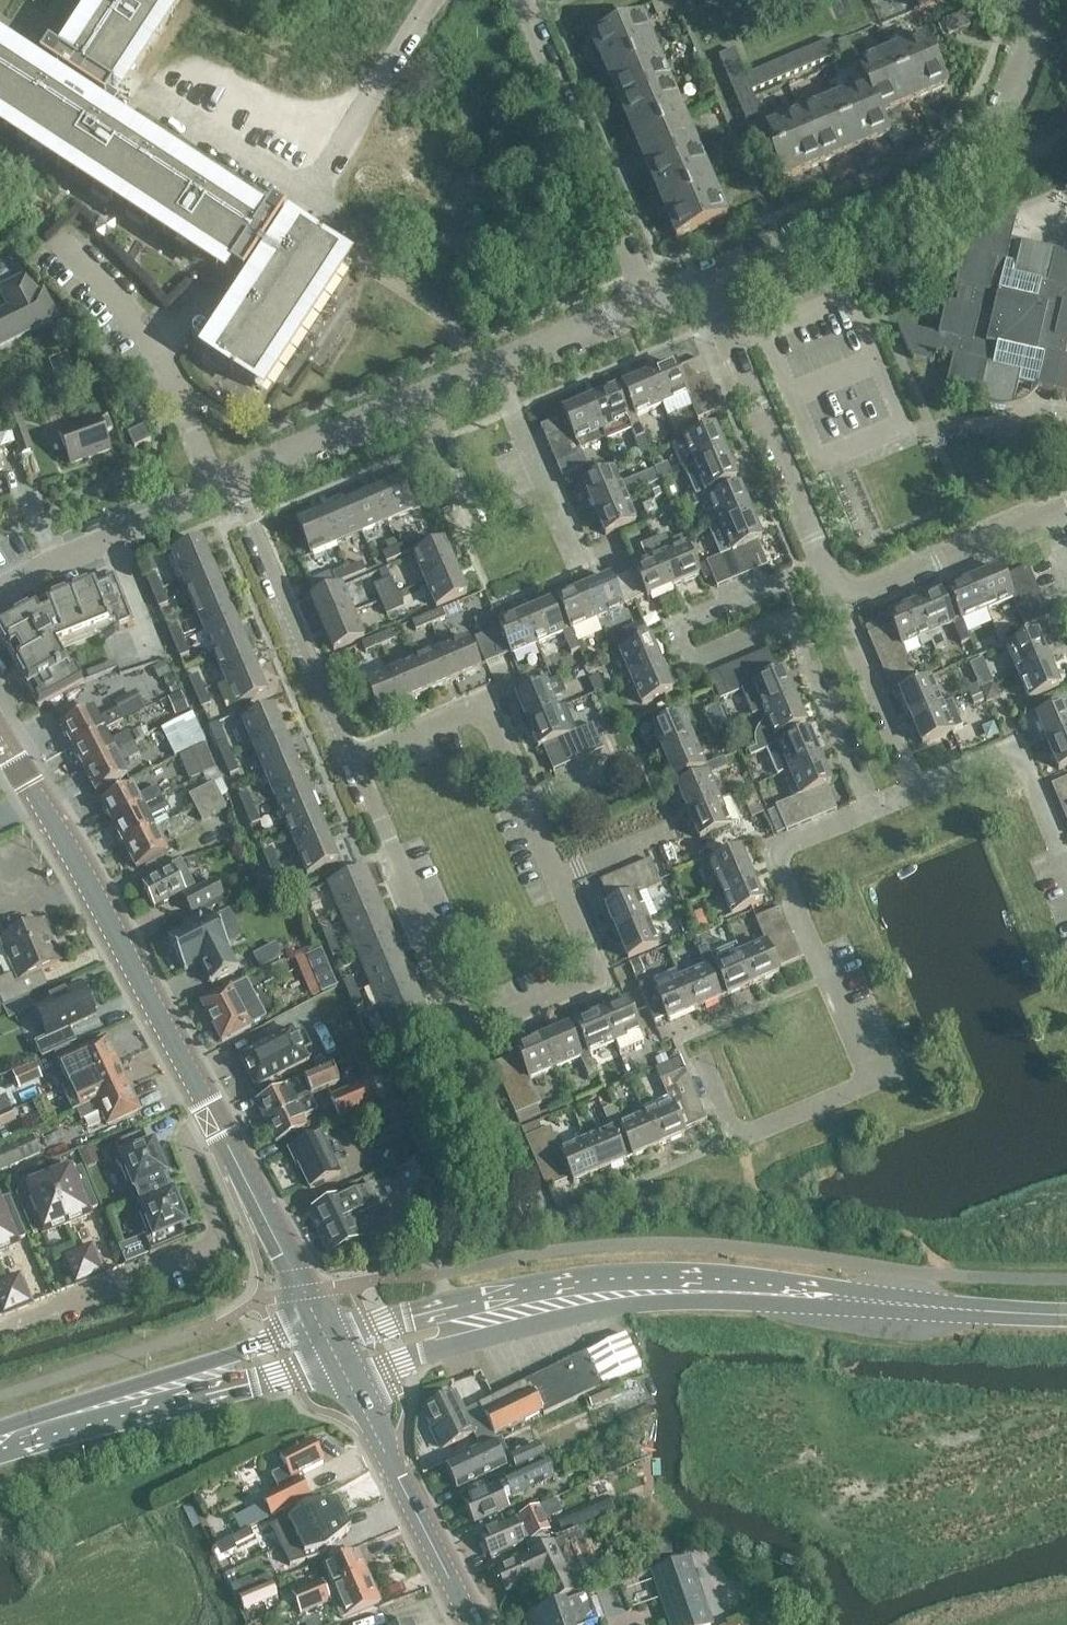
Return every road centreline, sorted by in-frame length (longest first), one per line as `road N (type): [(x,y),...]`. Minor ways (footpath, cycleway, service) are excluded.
road 1 (tertiary): [(326,1333),(257,1187),(0,729)]
road 2 (residential): [(466,1037),(602,976),(482,703),(349,760)]
road 3 (residential): [(874,810),(795,618),(692,659),(680,624),(827,560)]
road 4 (residential): [(1033,0),(1026,62),(993,129),(949,175),(708,277)]
road 5 (residential): [(825,984),(688,1041),(732,1143),(869,1083)]
road 6 (unclassified): [(724,1287),(514,1298),(326,1333)]
road 7 (unclassified): [(344,1366),(627,1301),(724,1287)]
road 8 (tertiary): [(10,1439),(344,1366)]
road 9 (tertiary): [(326,1333),(132,1388),(10,1439)]
road 10 (residential): [(827,560),(708,277)]
road 11 (residential): [(349,760),(237,480)]
road 12 (residential): [(466,1037),(349,760)]
road 13 (tertiary): [(475,1624),(344,1366)]
road 14 (residential): [(237,480),(0,587)]
road 15 (residential): [(825,984),(769,856),(874,810)]
road 16 (residential): [(611,560),(578,561),(498,367)]
road 17 (residential): [(1066,868),(1016,748),(917,790)]
road 18 (unclassified): [(833,1296),(1066,1313)]
road 19 (residential): [(708,277),(498,367)]
road 20 (residential): [(845,602),(1049,517)]
road 21 (residential): [(424,396),(237,480)]
road 22 (residential): [(917,790),(845,602)]
road 23 (residential): [(542,1220),(466,1037)]
road 24 (residential): [(482,574),(424,396)]

